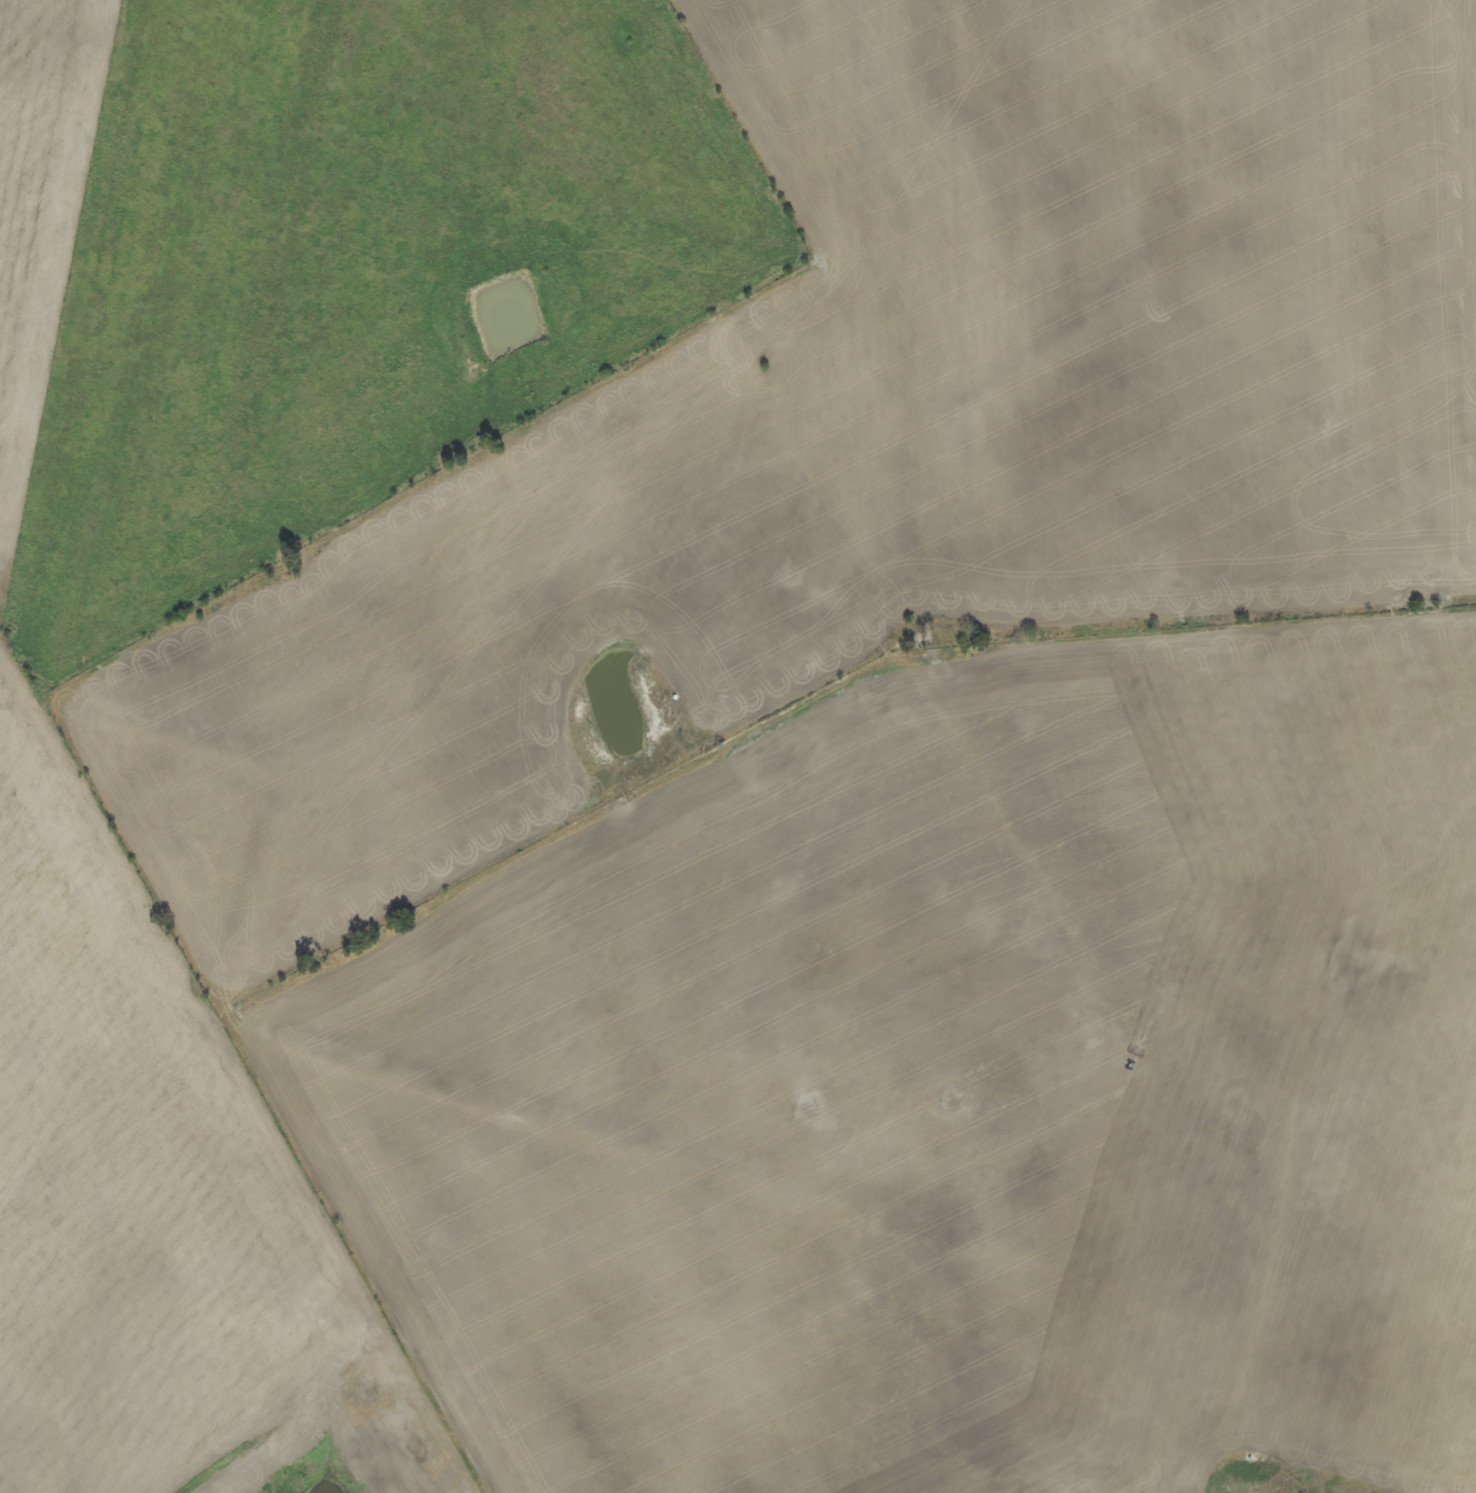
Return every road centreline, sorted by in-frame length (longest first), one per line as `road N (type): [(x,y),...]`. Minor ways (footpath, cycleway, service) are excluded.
road 1 (residential): [(1267,1311),(1421,759),(1421,485),(1381,236),(1366,0)]

